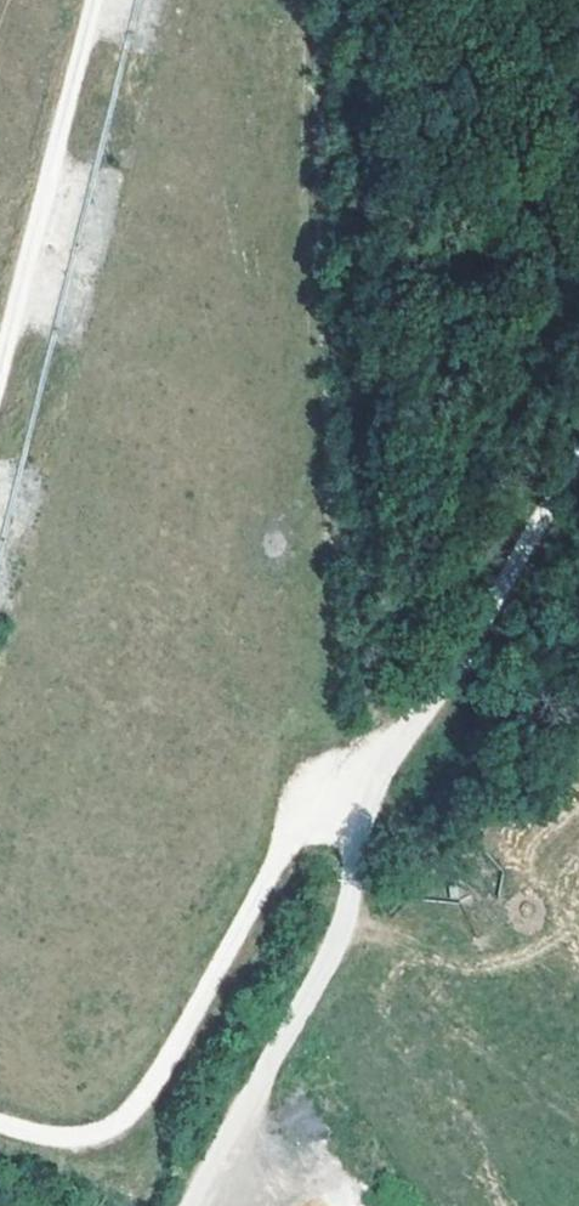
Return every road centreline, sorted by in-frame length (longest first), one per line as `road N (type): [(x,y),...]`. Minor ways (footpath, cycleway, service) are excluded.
road 1 (track): [(362,818),(291,851),(155,1086),(70,1146),(0,1120)]
road 2 (track): [(350,884),(362,818),(578,461)]
road 3 (track): [(0,374),(96,0)]
road 4 (unclassified): [(190,1205),(340,932),(350,884)]

